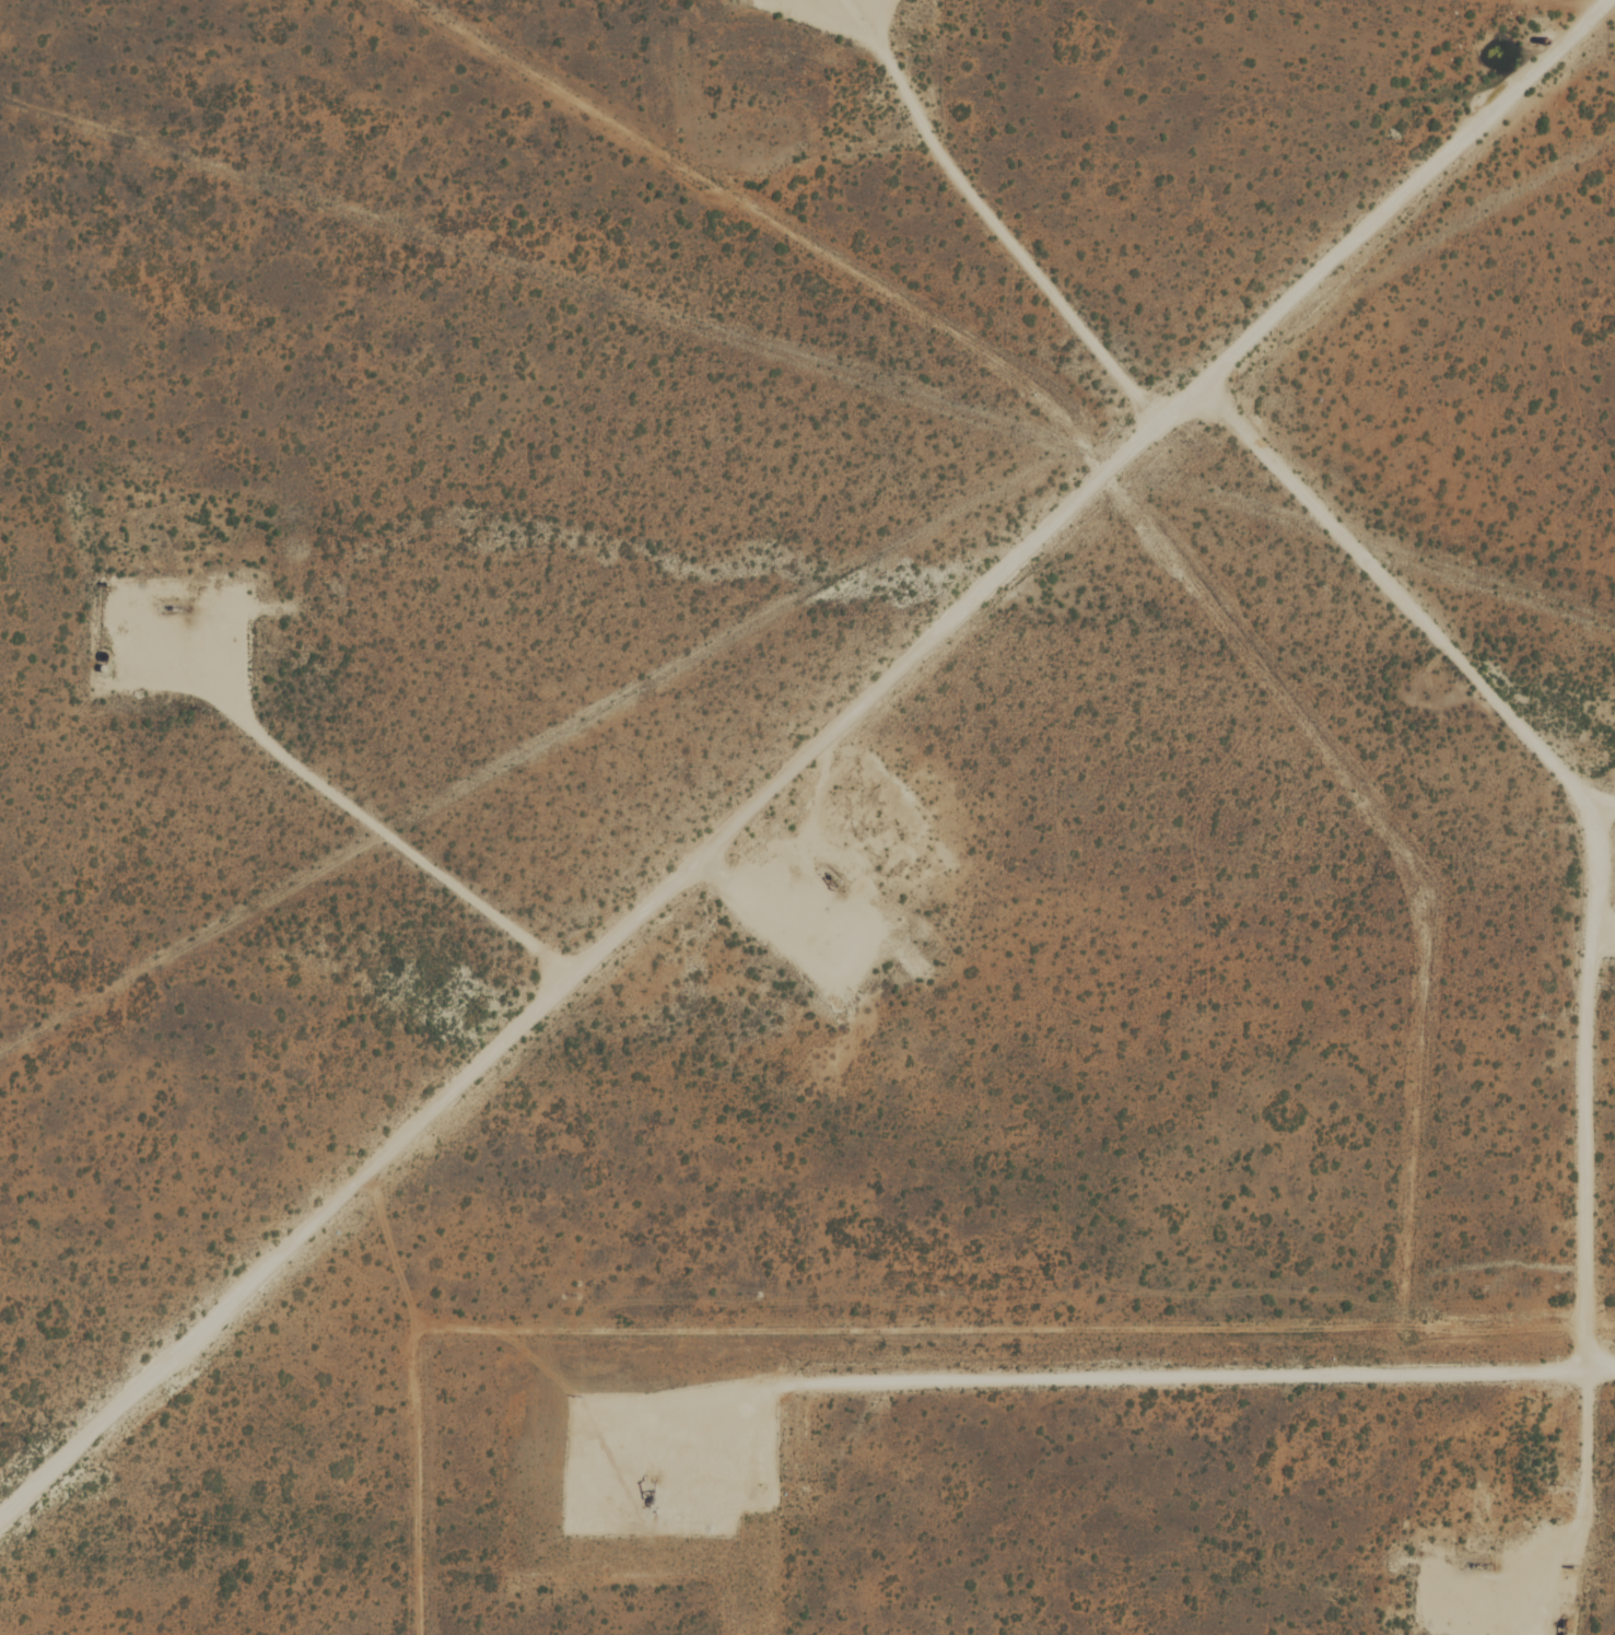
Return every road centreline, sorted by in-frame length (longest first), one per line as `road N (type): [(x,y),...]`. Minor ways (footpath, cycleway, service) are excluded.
road 1 (residential): [(1612,0),(0,1531)]

